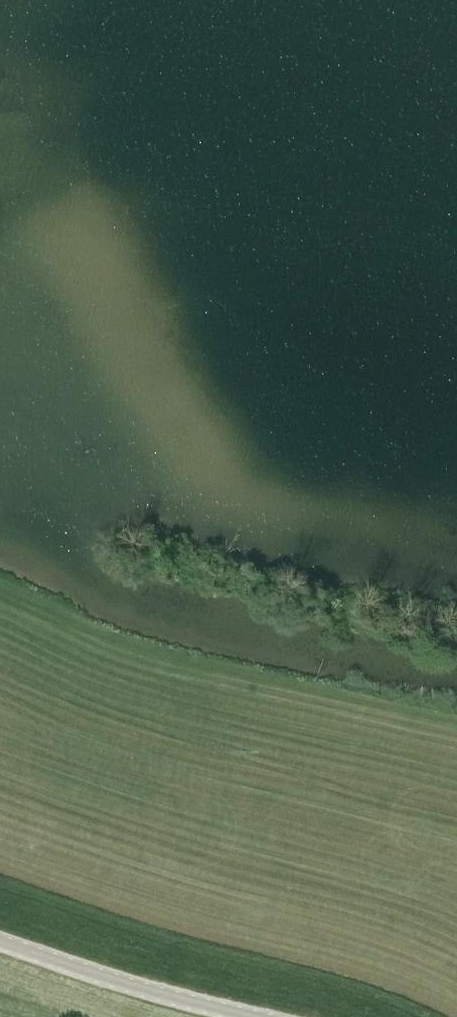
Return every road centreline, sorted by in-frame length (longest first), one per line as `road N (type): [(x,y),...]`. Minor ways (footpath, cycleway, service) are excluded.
road 1 (unclassified): [(256,1016),(0,944)]

